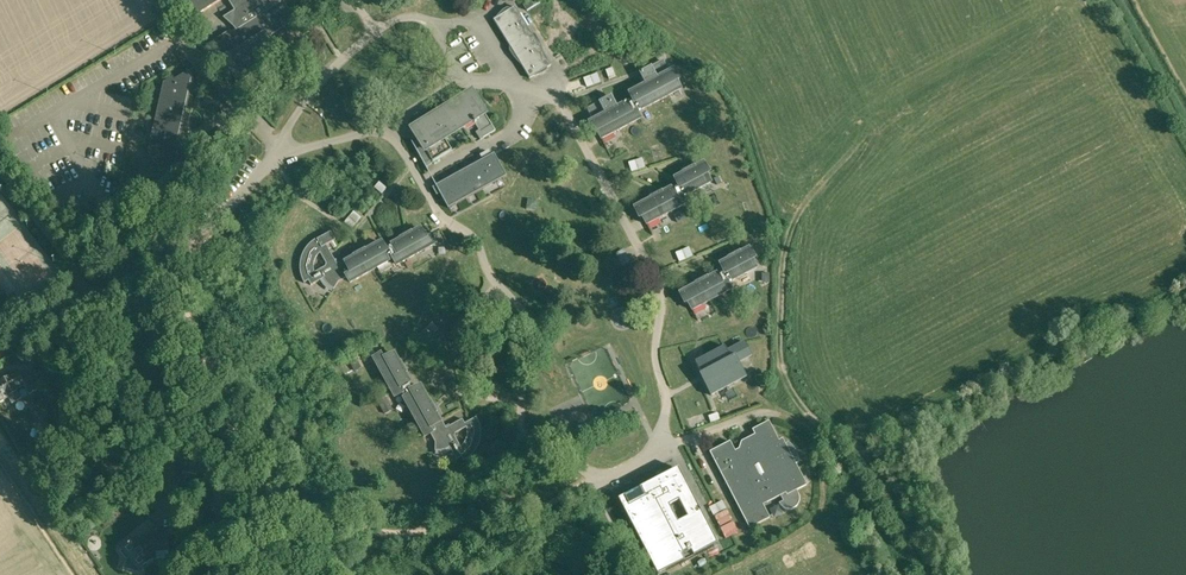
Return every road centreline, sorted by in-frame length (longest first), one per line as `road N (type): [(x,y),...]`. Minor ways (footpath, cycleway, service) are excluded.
road 1 (track): [(857,451),(815,424),(784,369),(787,246)]
road 2 (track): [(0,169),(96,297)]

